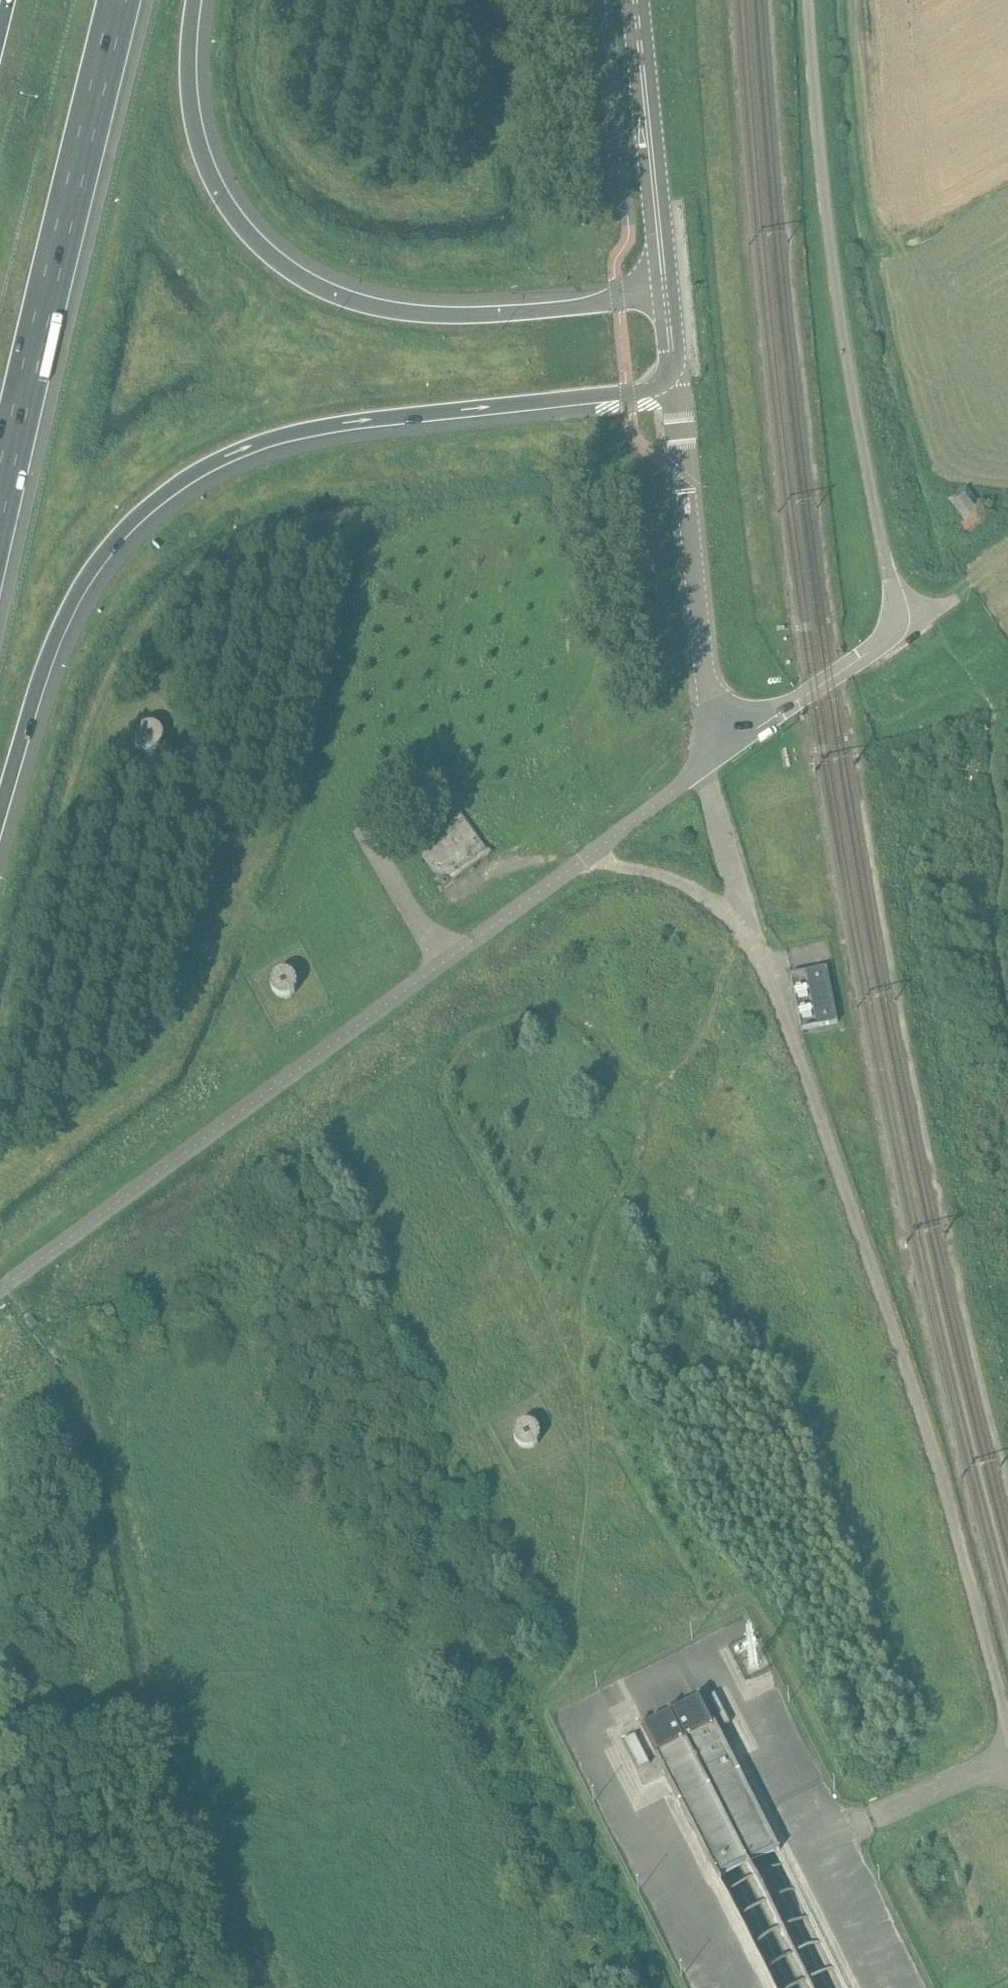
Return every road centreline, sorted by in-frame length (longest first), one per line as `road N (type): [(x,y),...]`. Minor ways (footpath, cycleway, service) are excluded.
road 1 (track): [(743,914),(694,1050),(657,1082),(624,1070),(593,1027),(548,1013),(476,1033),(438,1065),(445,1103),(514,1231),(590,1411),(592,1480),(575,1624),(539,1709),(542,1735),(677,1987)]
road 2 (motorway): [(0,811),(36,684),(74,598),(128,524),(193,474),(279,435),(340,422),(653,390),(673,377)]
road 3 (unclassified): [(735,746),(874,647),(896,615),(843,332),(808,0)]
road 4 (track): [(703,648),(752,641),(765,626),(770,601),(711,0)]
road 5 (motorway): [(665,297),(436,312),(365,303),(304,276),(245,227),(209,173),(189,98),(193,0)]
road 6 (motorway): [(0,497),(119,0)]
road 7 (unclassified): [(735,746),(703,648),(673,377)]
road 8 (tertiary): [(665,297),(635,0)]
road 9 (track): [(582,861),(499,862),(450,899)]

